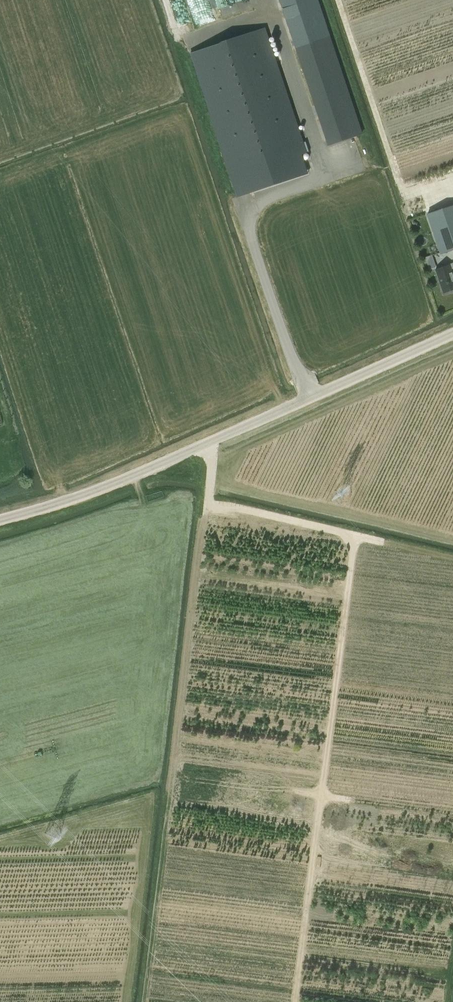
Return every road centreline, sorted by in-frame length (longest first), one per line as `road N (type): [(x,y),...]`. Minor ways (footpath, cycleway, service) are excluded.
road 1 (track): [(295,1001),(355,535),(208,504),(207,443)]
road 2 (unclassified): [(0,520),(207,443),(452,333)]

